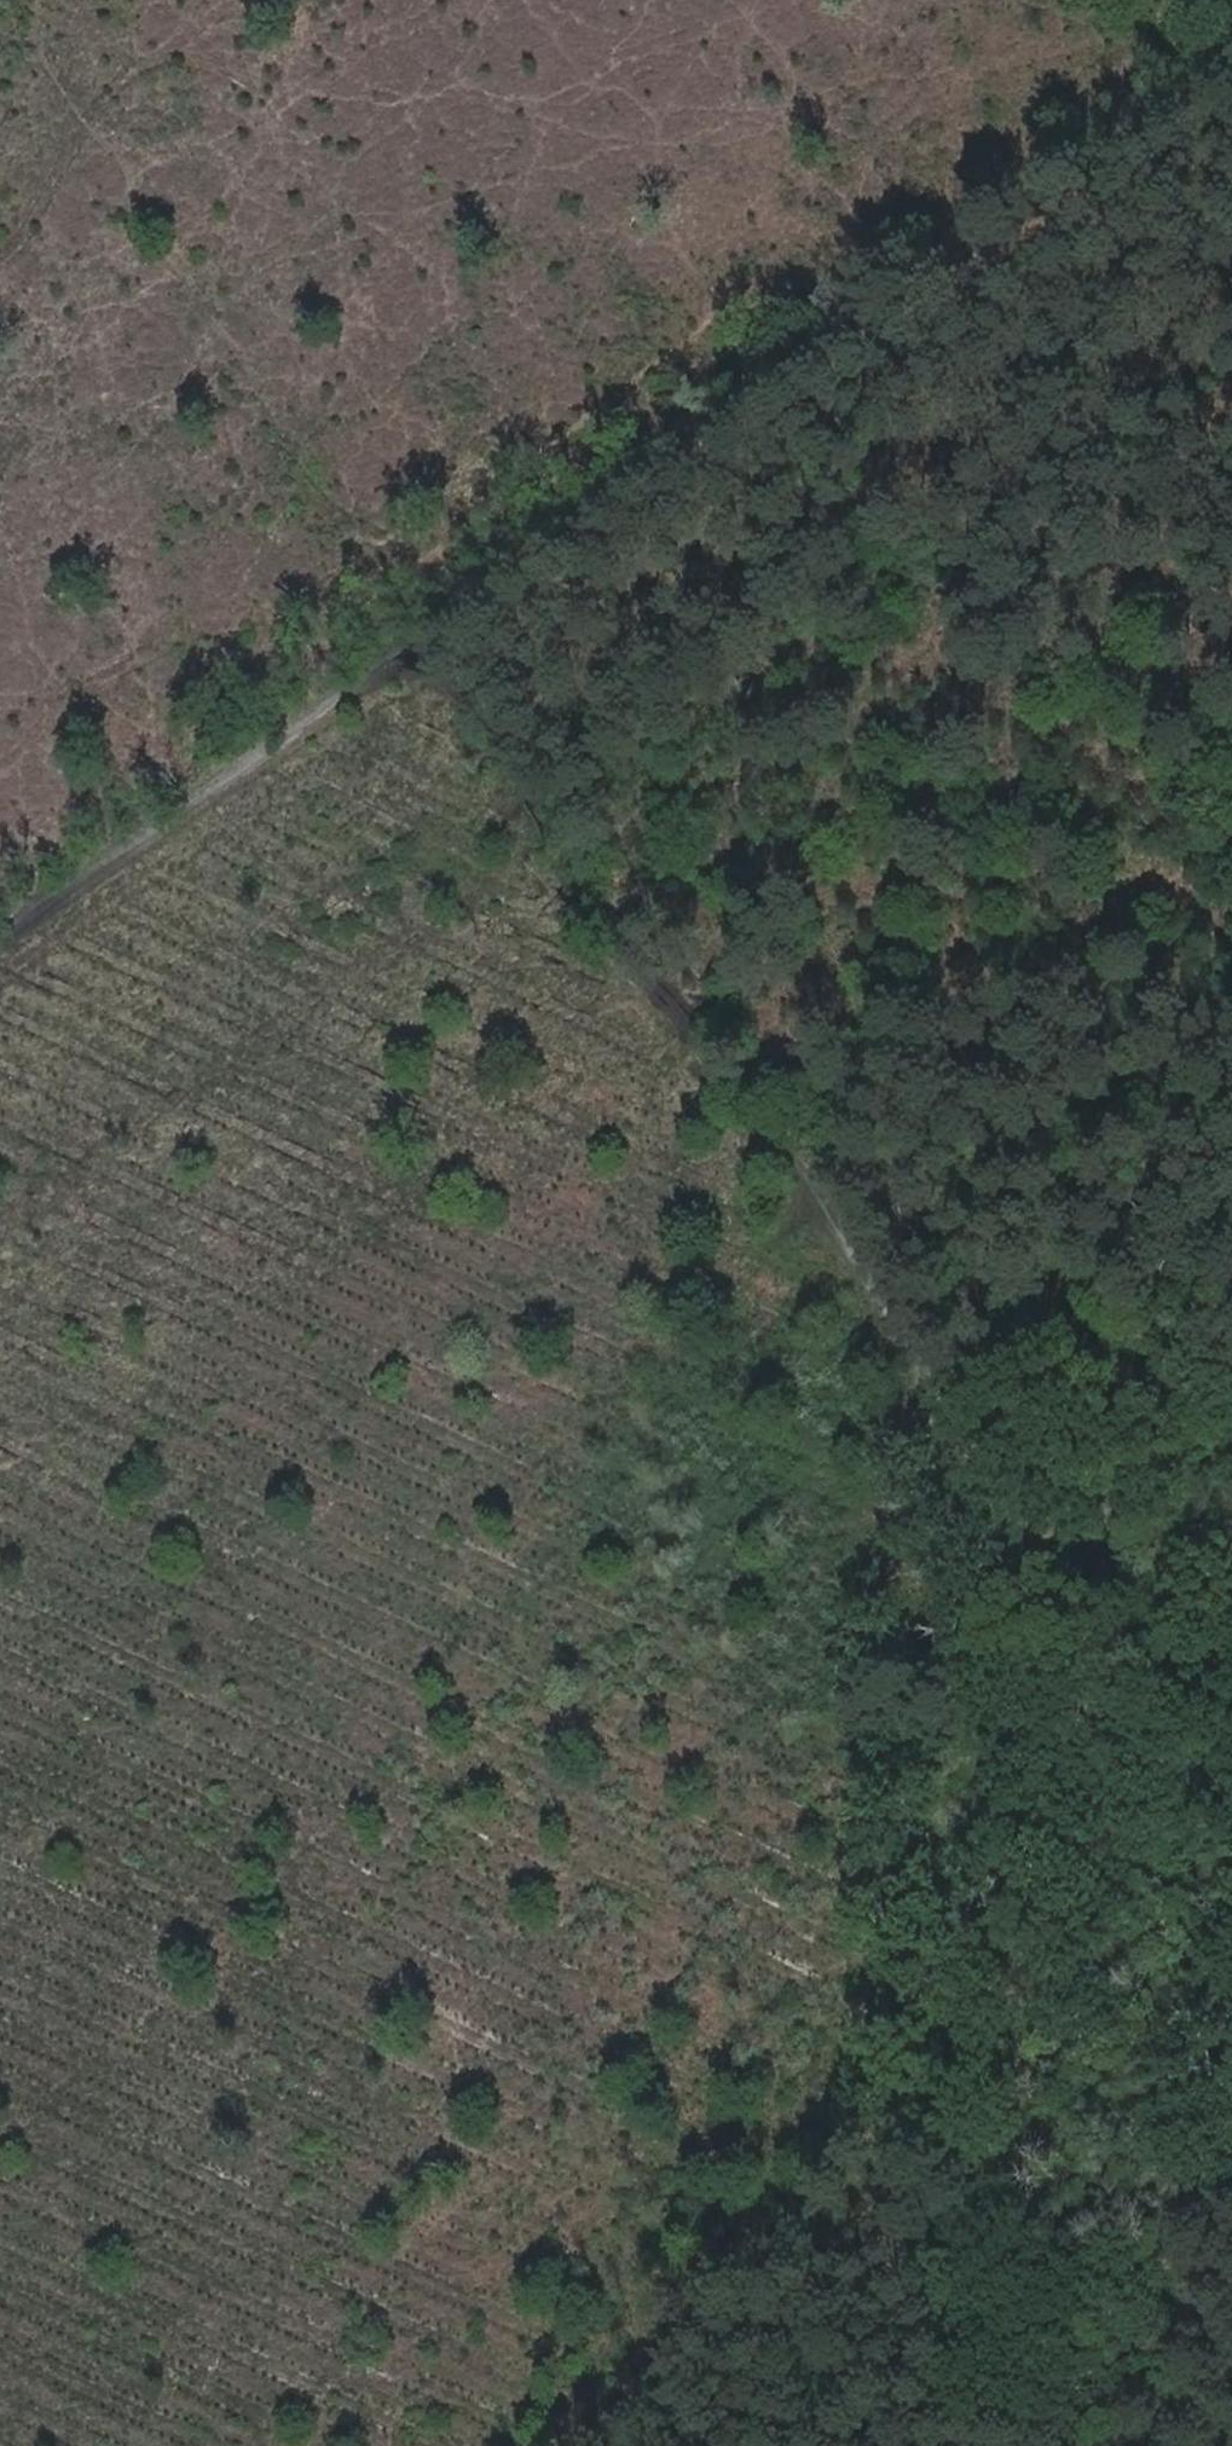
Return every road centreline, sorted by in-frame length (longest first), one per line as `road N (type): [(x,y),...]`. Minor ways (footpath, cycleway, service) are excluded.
road 1 (track): [(1231,92),(0,952)]
road 2 (track): [(1231,1359),(918,1372)]

